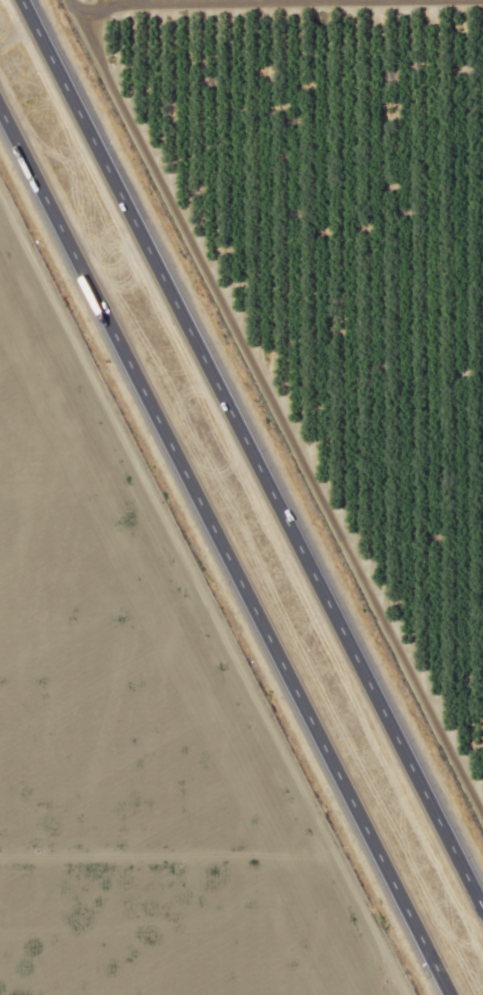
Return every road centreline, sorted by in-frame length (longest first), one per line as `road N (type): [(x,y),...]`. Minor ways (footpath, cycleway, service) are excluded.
road 1 (motorway): [(482,908),(23,0)]
road 2 (motorway): [(0,111),(449,994)]

